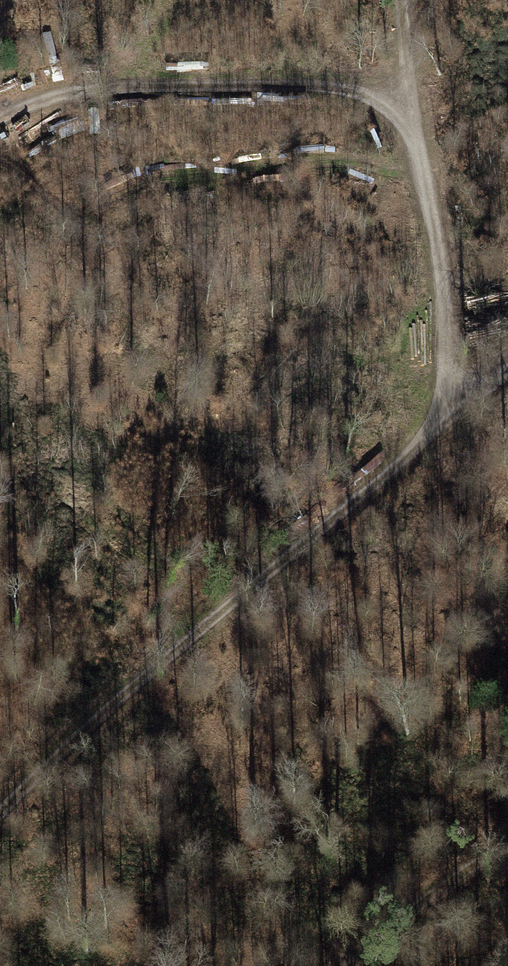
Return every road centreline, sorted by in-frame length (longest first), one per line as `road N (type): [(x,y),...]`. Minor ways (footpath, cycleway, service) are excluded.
road 1 (track): [(0,817),(507,362)]
road 2 (track): [(0,120),(27,104),(140,83),(243,83),(408,106),(399,0)]
road 3 (track): [(408,106),(458,404)]
road 4 (track): [(341,965),(507,844)]

